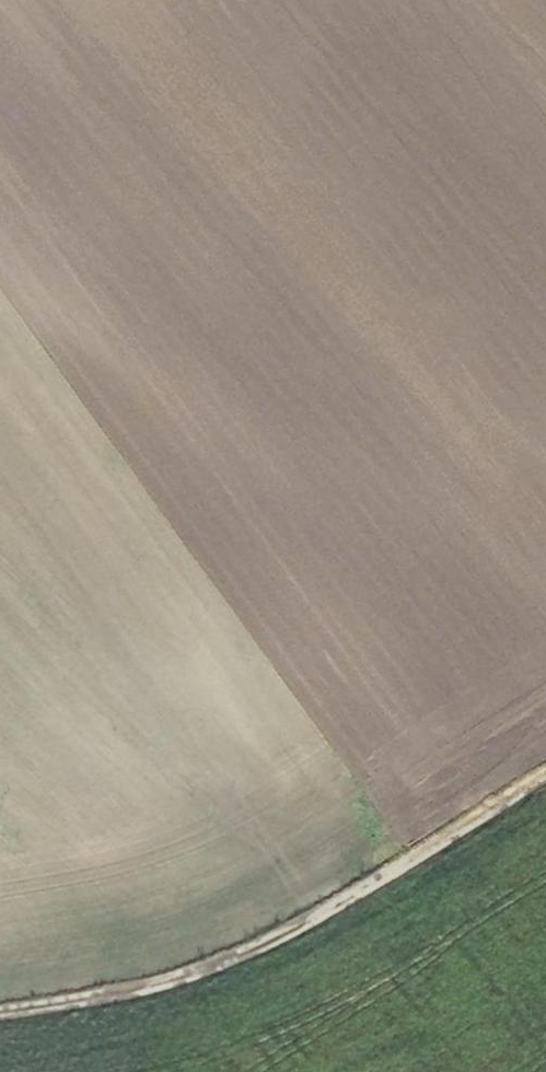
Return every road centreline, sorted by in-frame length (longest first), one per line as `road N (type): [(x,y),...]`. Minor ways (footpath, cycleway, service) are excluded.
road 1 (track): [(545,772),(333,915),(181,979),(0,1016)]

